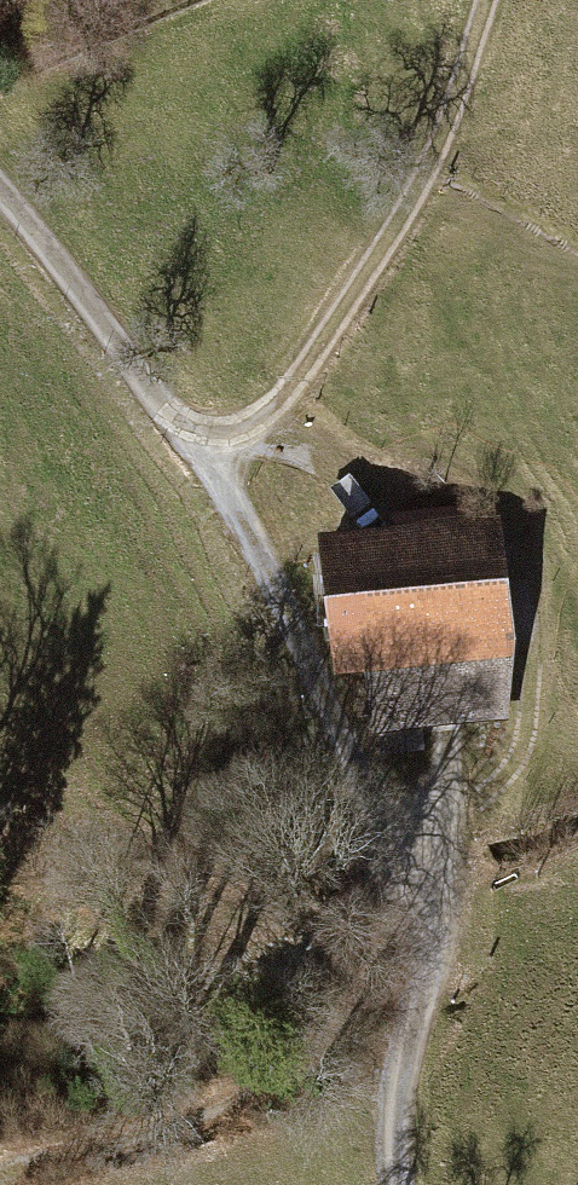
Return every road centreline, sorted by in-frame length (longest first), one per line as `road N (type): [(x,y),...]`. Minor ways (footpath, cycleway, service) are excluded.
road 1 (track): [(169,414),(273,589),(420,932),(422,986),(399,1089),(399,1184)]
road 2 (track): [(420,932),(307,1057),(191,1120),(0,1177)]
road 3 (track): [(429,170),(296,381),(262,417),(220,433),(169,414)]
road 4 (track): [(0,189),(169,414)]
road 5 (track): [(487,0),(429,170)]

